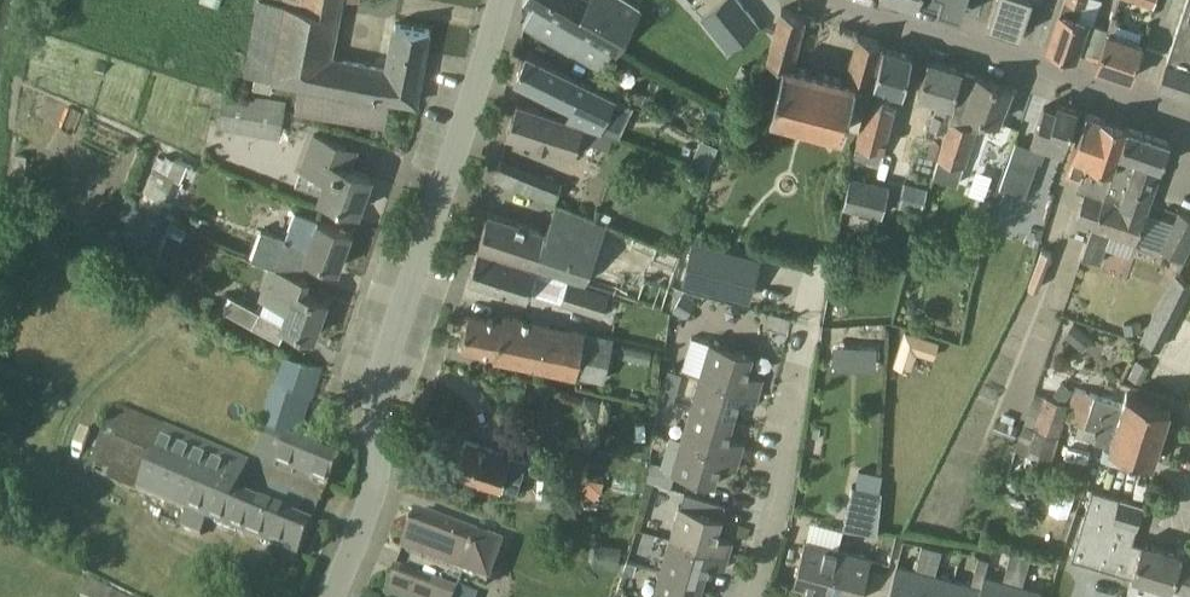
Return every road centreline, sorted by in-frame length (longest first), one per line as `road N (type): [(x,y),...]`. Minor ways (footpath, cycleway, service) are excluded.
road 1 (residential): [(331,596),(375,498),(379,375),(498,0)]
road 2 (residential): [(1189,124),(836,0)]
road 3 (residential): [(753,596),(784,363)]

